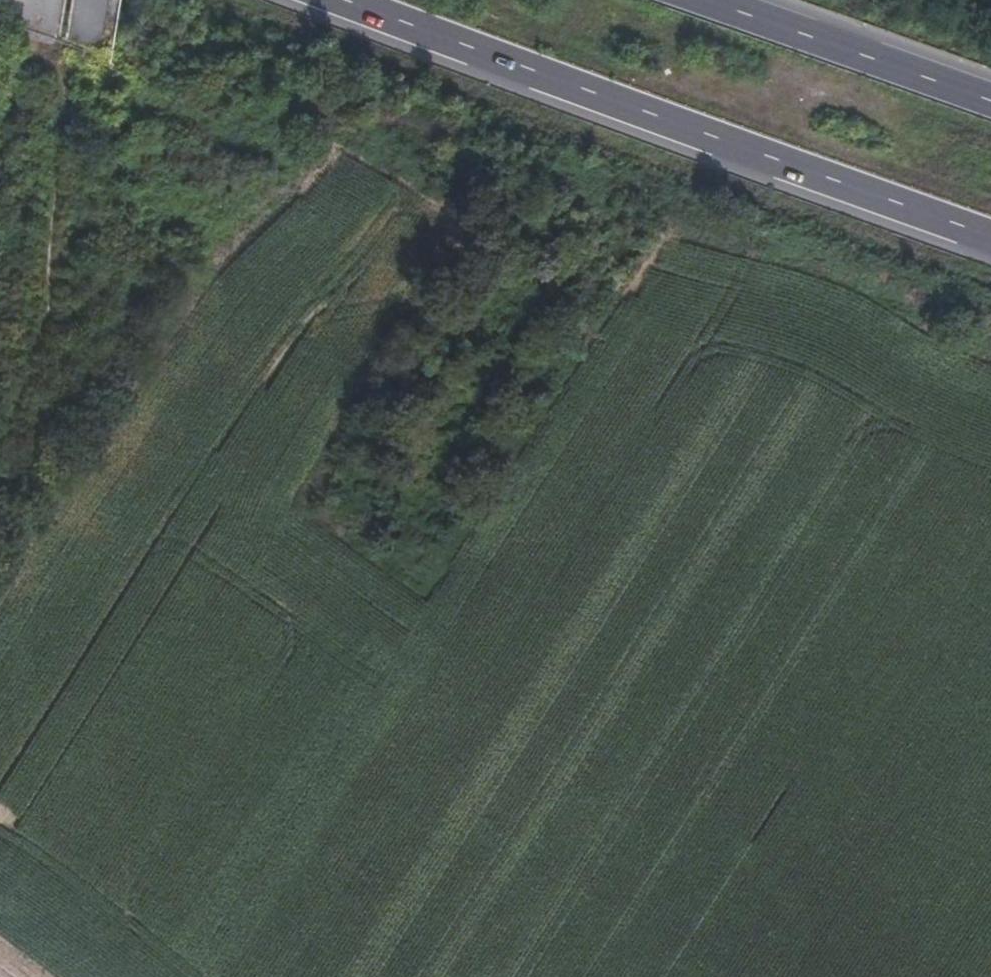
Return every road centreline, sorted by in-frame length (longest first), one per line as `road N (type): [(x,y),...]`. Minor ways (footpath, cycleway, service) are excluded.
road 1 (motorway): [(352,0),(990,236)]
road 2 (motorway): [(990,98),(711,0)]

